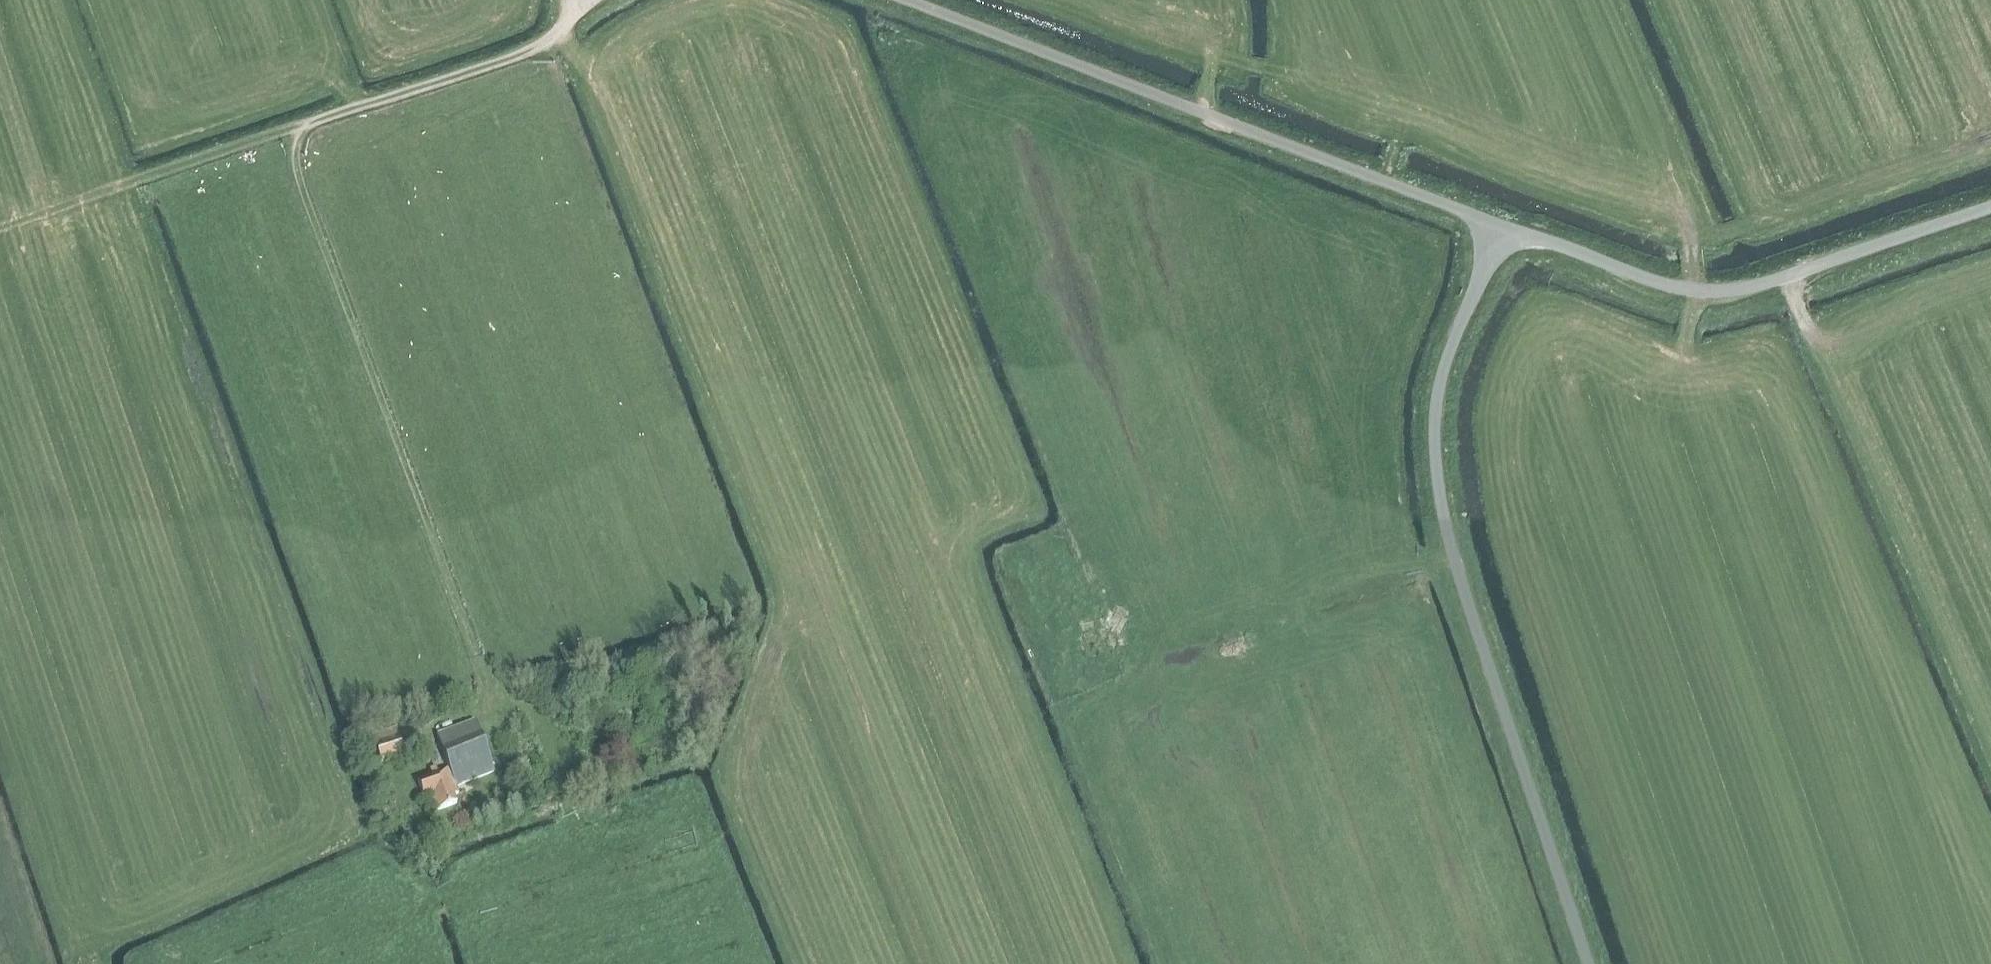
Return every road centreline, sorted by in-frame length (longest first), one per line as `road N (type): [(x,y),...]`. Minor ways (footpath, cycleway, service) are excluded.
road 1 (unclassified): [(1580,963),(1435,508),(1438,385),(1497,226)]
road 2 (unclassified): [(1497,226),(907,0)]
road 3 (unclassified): [(1497,226),(1684,290),(1723,292),(1990,214)]

